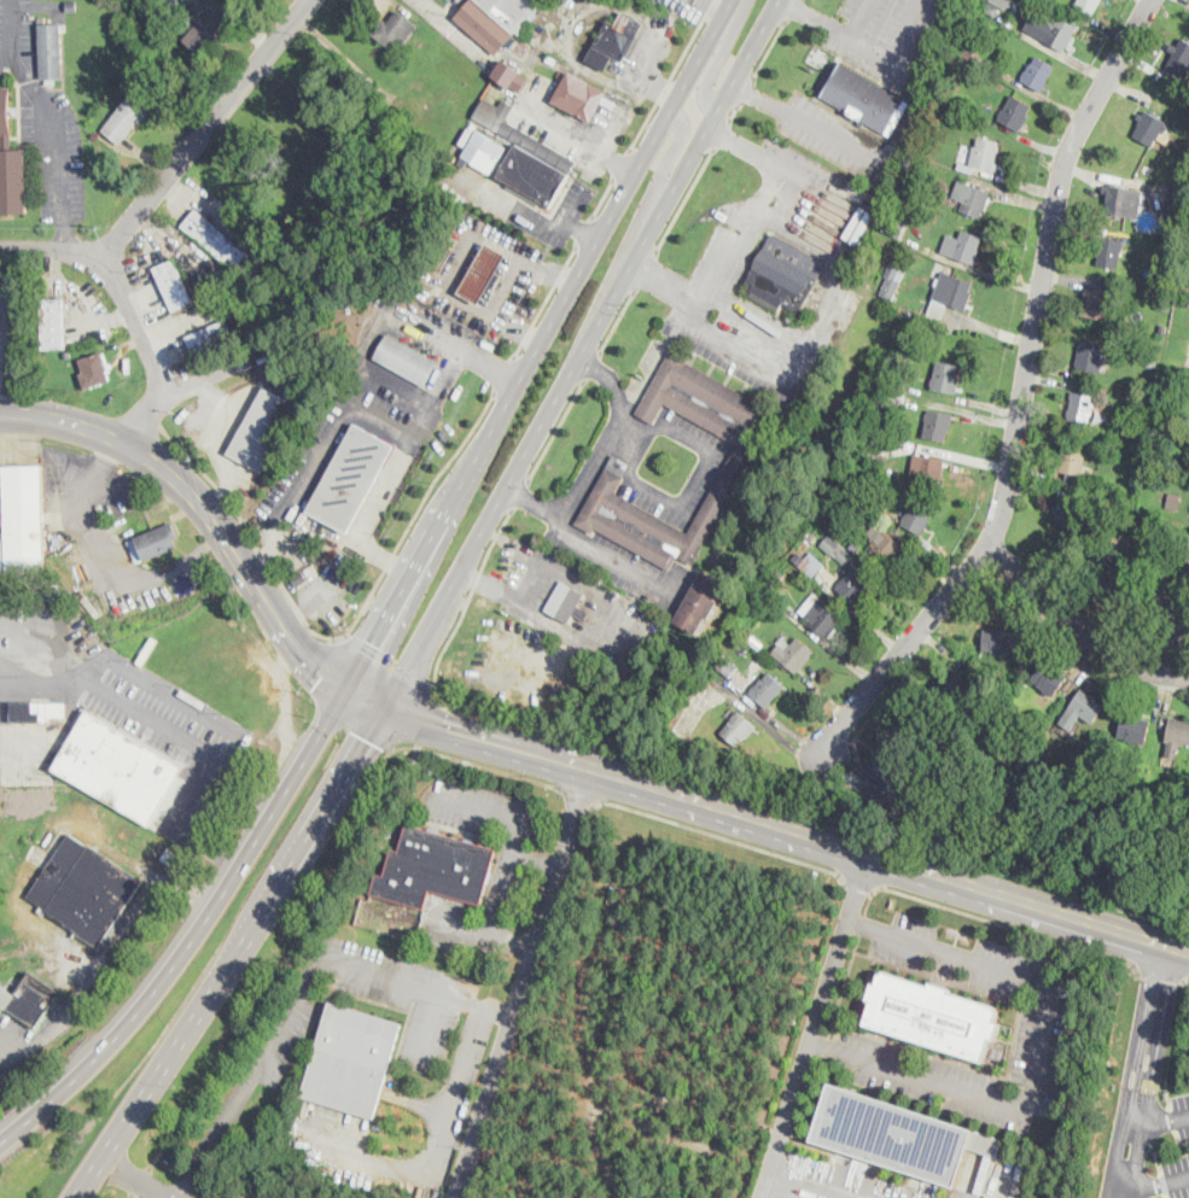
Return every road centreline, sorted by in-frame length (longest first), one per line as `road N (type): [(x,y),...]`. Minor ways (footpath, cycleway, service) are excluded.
road 1 (residential): [(1151,0),(1066,151),(996,526),(856,707),(823,764)]
road 2 (tertiary): [(386,706),(1188,953)]
road 3 (secondary): [(734,0),(345,691)]
road 4 (secondary): [(429,629),(780,0)]
road 5 (secondary): [(73,1197),(386,706)]
road 6 (secondary): [(345,691),(174,969),(91,1068),(0,1147)]
road 7 (residential): [(311,0),(94,264)]
road 8 (tertiary): [(132,448),(198,503),(301,650),(345,691)]
road 9 (residential): [(986,547),(1123,659),(1188,680)]
road 10 (residential): [(94,264),(130,311),(167,392),(132,448)]
road 11 (tertiary): [(0,414),(49,417),(132,448)]
road 12 (secondary): [(655,223),(655,189),(676,144),(677,101)]

